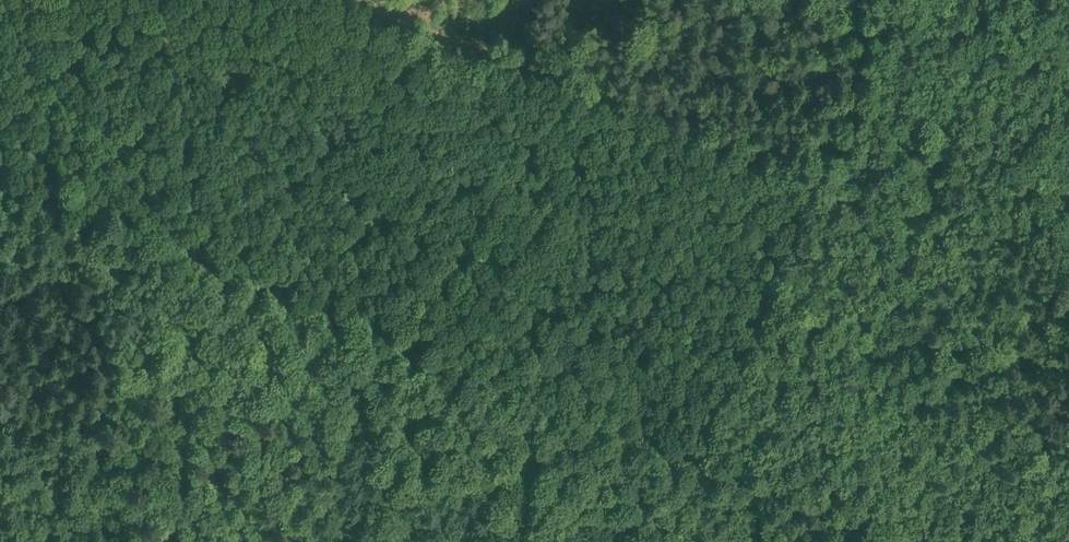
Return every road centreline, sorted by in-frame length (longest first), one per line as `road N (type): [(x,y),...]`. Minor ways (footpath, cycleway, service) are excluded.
road 1 (track): [(698,445),(0,168)]
road 2 (track): [(698,445),(879,0)]
road 3 (track): [(946,541),(698,445)]

